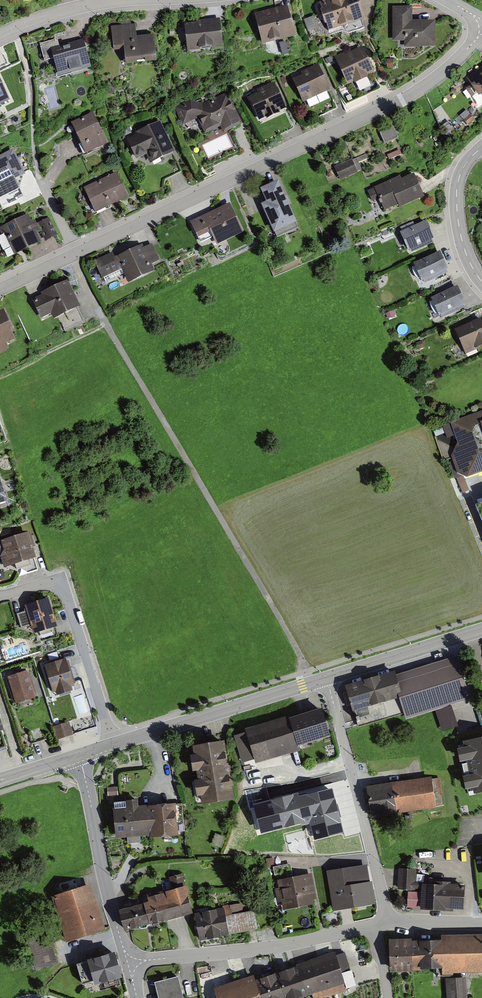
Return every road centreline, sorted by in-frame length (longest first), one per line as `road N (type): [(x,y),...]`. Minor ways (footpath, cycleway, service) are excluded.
road 1 (residential): [(481,31),(447,69),(393,104),(72,256)]
road 2 (residential): [(327,678),(387,921)]
road 3 (residential): [(132,963),(252,950),(375,923)]
road 4 (residential): [(113,744),(61,579),(0,597)]
road 5 (tertiary): [(327,678),(113,744)]
road 6 (tertiary): [(132,963),(79,755)]
road 7 (tertiary): [(481,629),(327,678)]
road 8 (unclassified): [(481,282),(467,255),(456,200),(461,172),(481,147)]
road 9 (residential): [(0,34),(124,0)]

